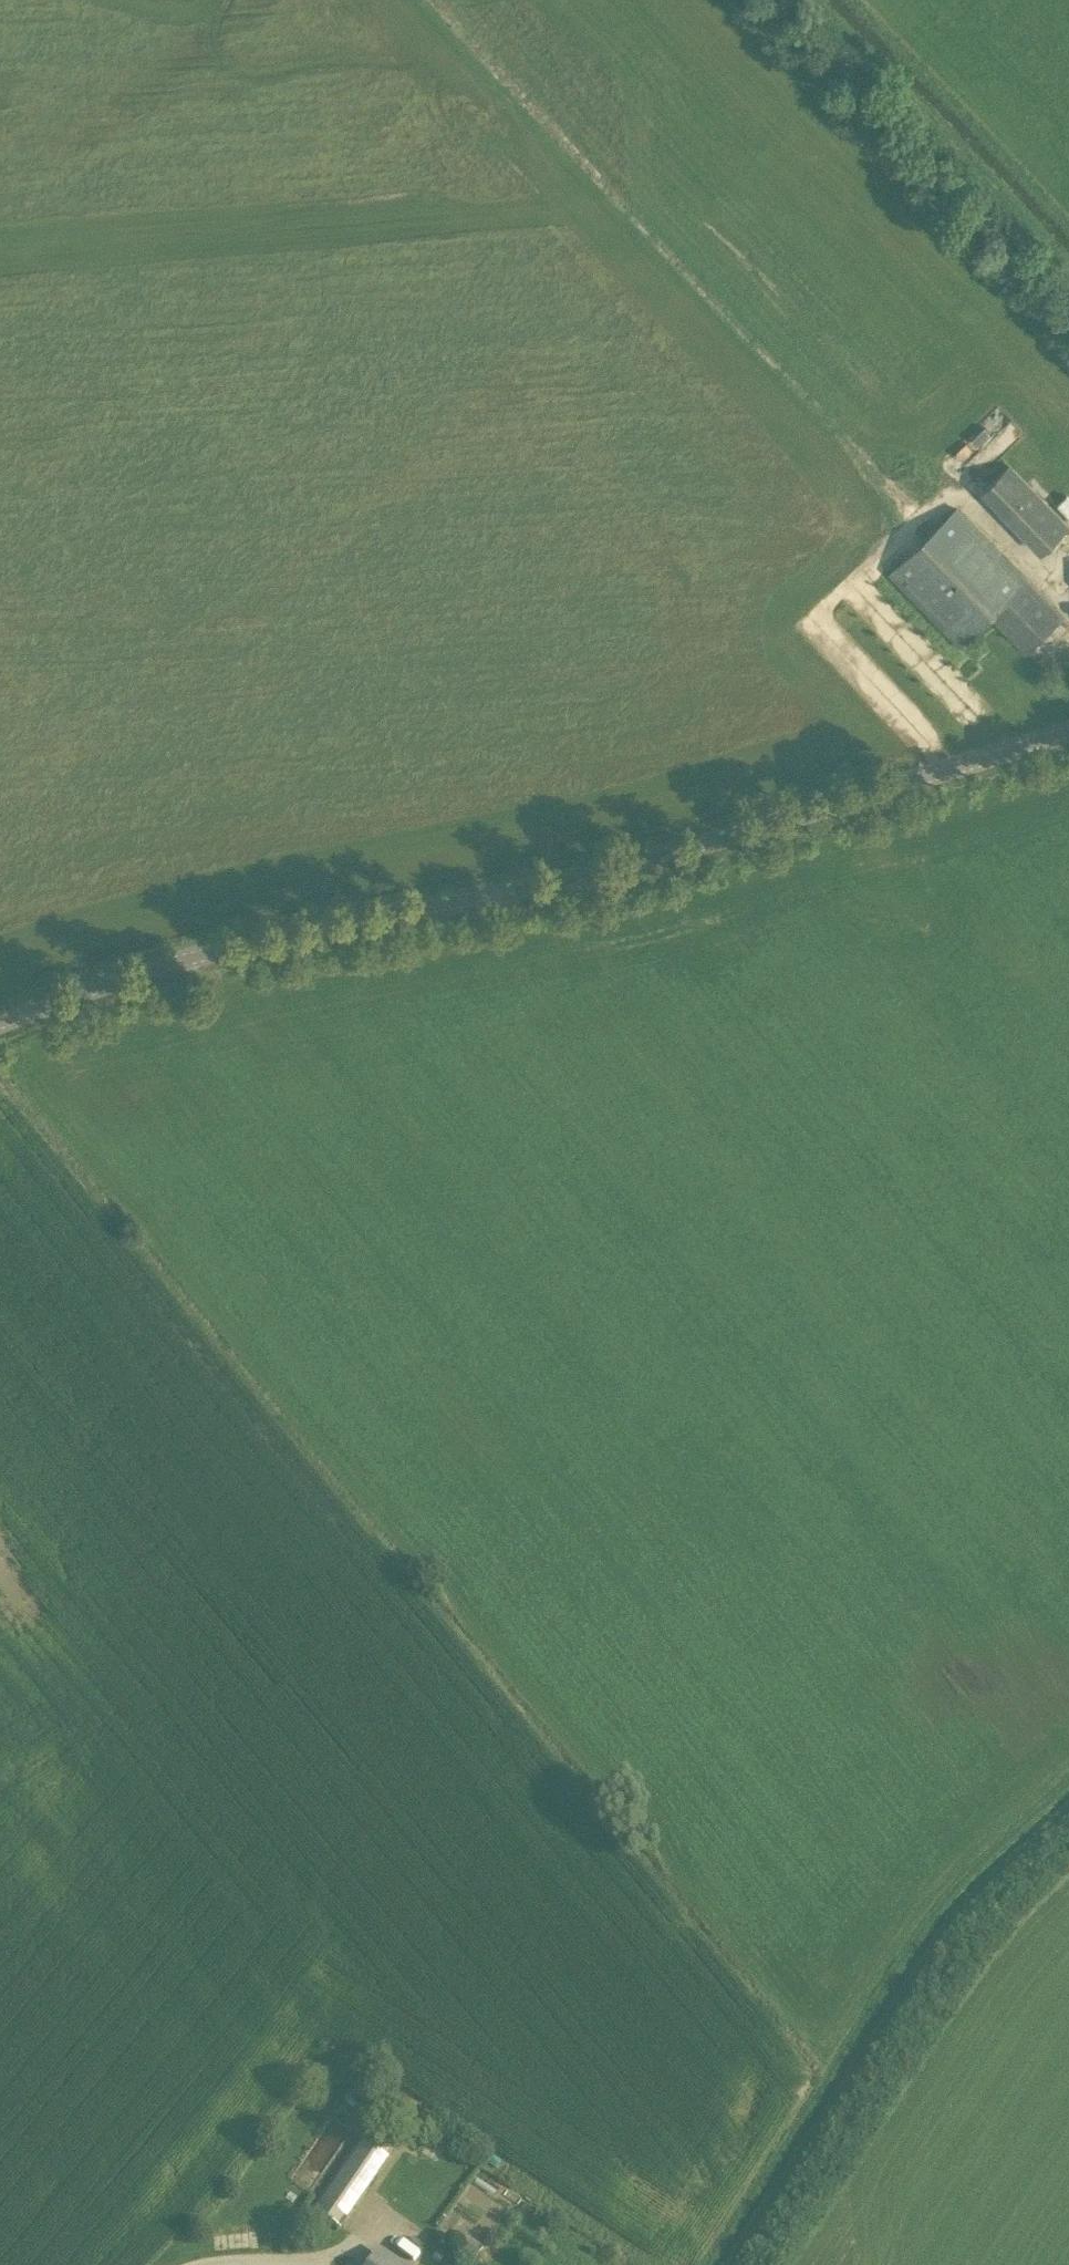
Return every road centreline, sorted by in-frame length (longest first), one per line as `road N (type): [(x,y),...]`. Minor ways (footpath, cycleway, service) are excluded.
road 1 (unclassified): [(0,1021),(215,951),(676,852),(1068,731)]

